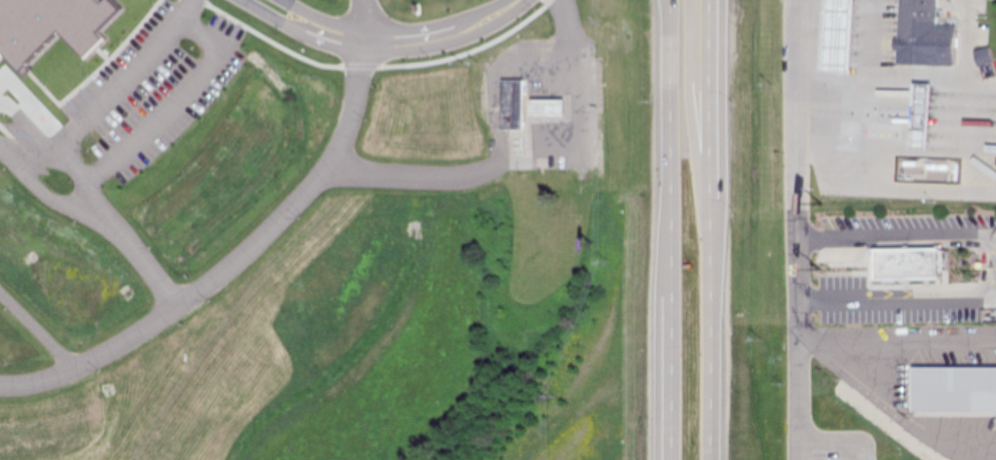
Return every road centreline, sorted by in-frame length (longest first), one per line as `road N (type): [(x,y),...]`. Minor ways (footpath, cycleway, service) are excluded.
road 1 (trunk): [(670,0),(674,459)]
road 2 (trunk): [(711,459),(709,0)]
road 3 (trunk): [(710,251),(685,121),(684,0)]
road 4 (residential): [(241,0),(312,36),(358,39),(276,0)]
road 5 (residential): [(512,0),(445,33),(358,39)]

